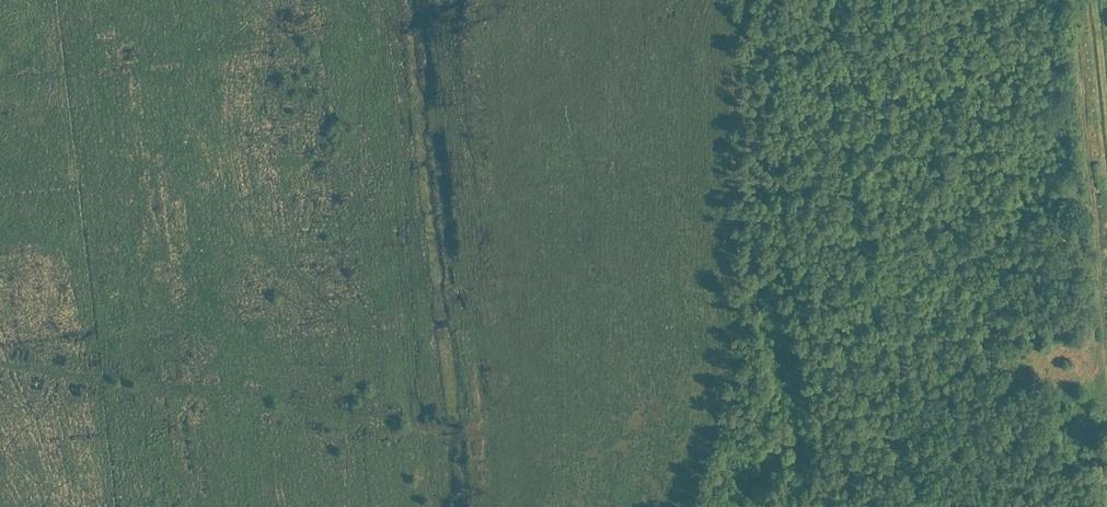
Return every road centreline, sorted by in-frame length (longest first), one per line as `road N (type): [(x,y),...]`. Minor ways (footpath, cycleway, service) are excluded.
road 1 (track): [(1079,0),(1106,265)]

